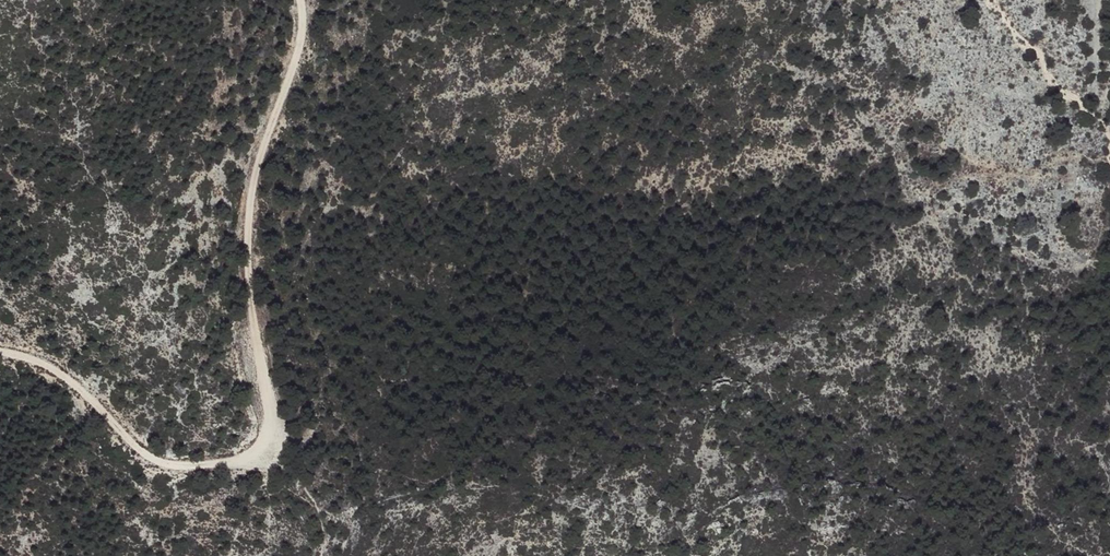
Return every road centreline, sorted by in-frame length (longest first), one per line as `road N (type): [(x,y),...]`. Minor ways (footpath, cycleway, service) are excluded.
road 1 (track): [(0,355),(79,379),(162,470),(238,463),(274,445),(252,195),(314,11),(309,0)]

